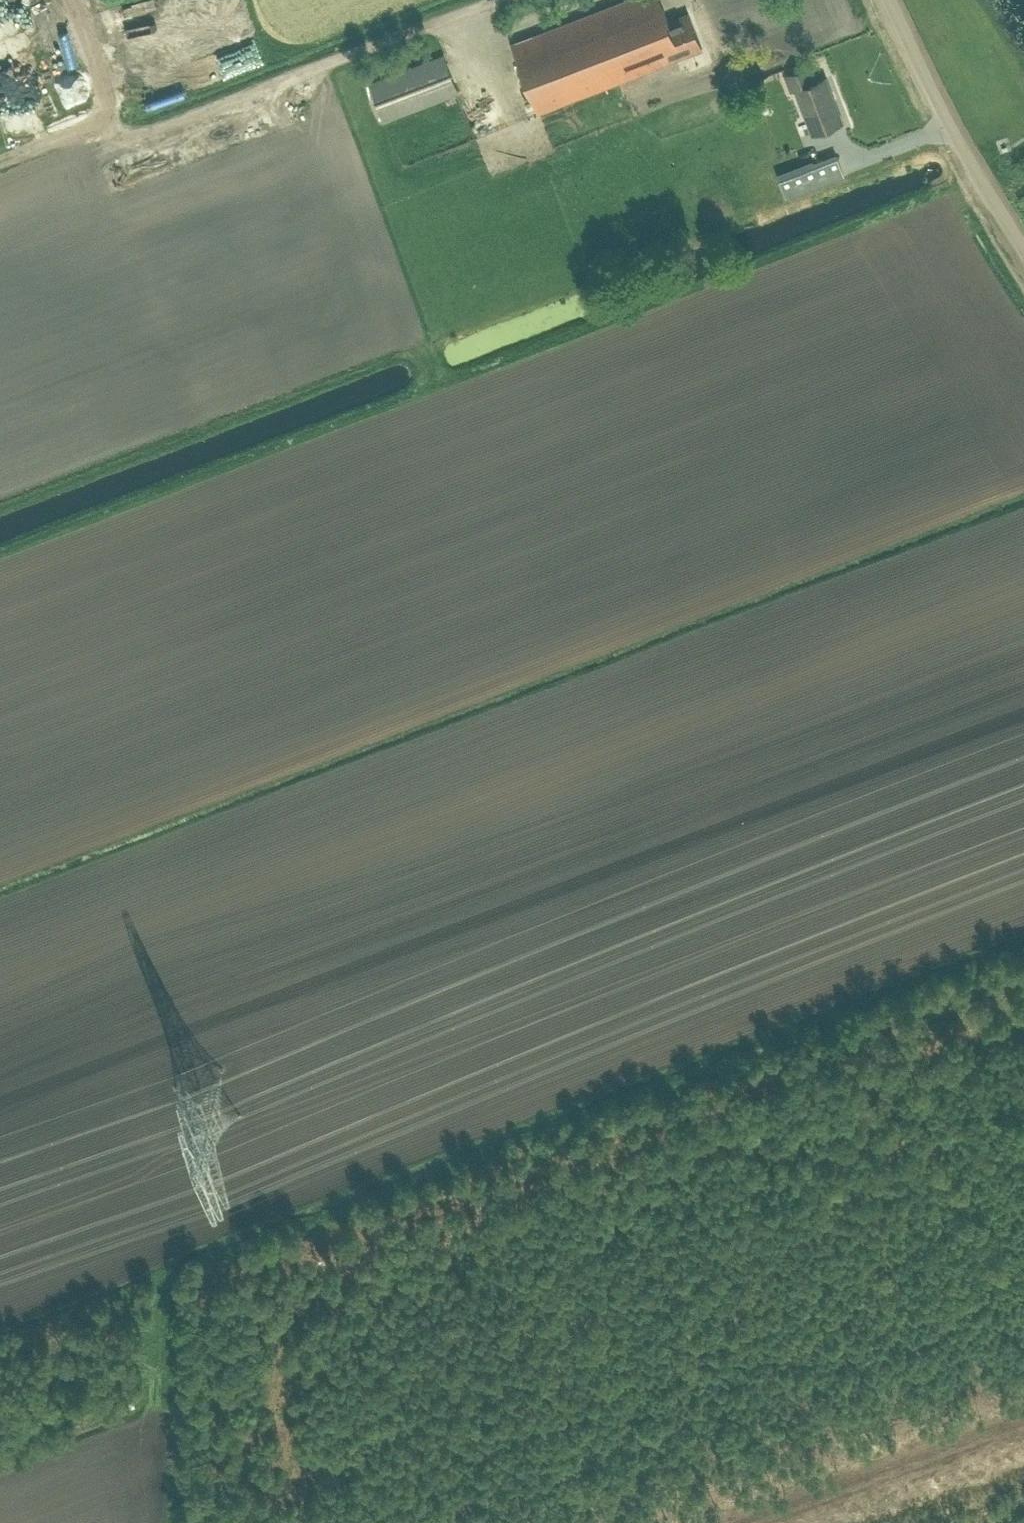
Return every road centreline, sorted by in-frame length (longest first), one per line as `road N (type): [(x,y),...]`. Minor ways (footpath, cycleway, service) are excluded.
road 1 (track): [(0,181),(484,0)]
road 2 (unclassified): [(1023,247),(957,141),(890,0)]

